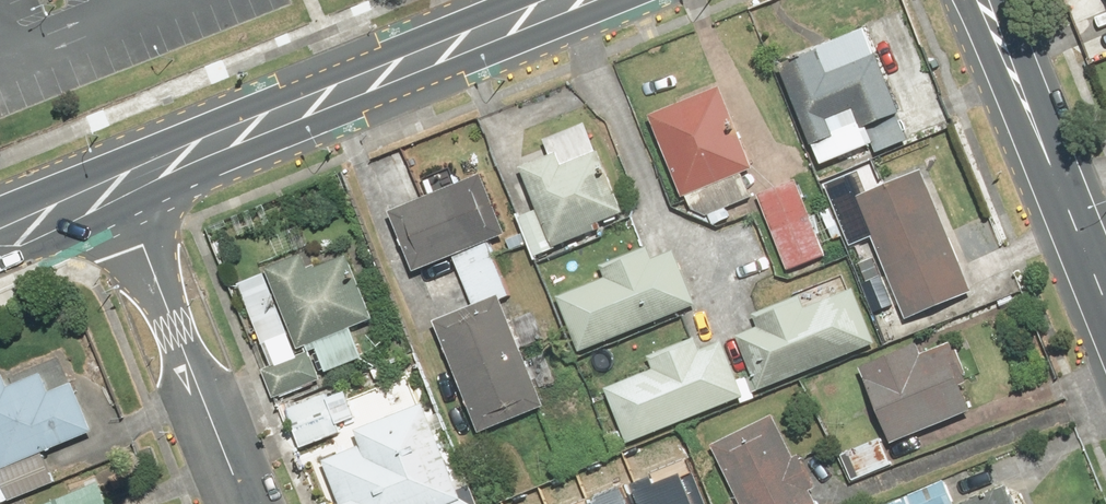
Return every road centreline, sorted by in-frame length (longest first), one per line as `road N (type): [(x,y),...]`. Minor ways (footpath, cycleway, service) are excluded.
road 1 (secondary): [(570,0),(101,183)]
road 2 (residential): [(238,503),(101,183)]
road 3 (tertiary): [(1105,297),(992,0)]

